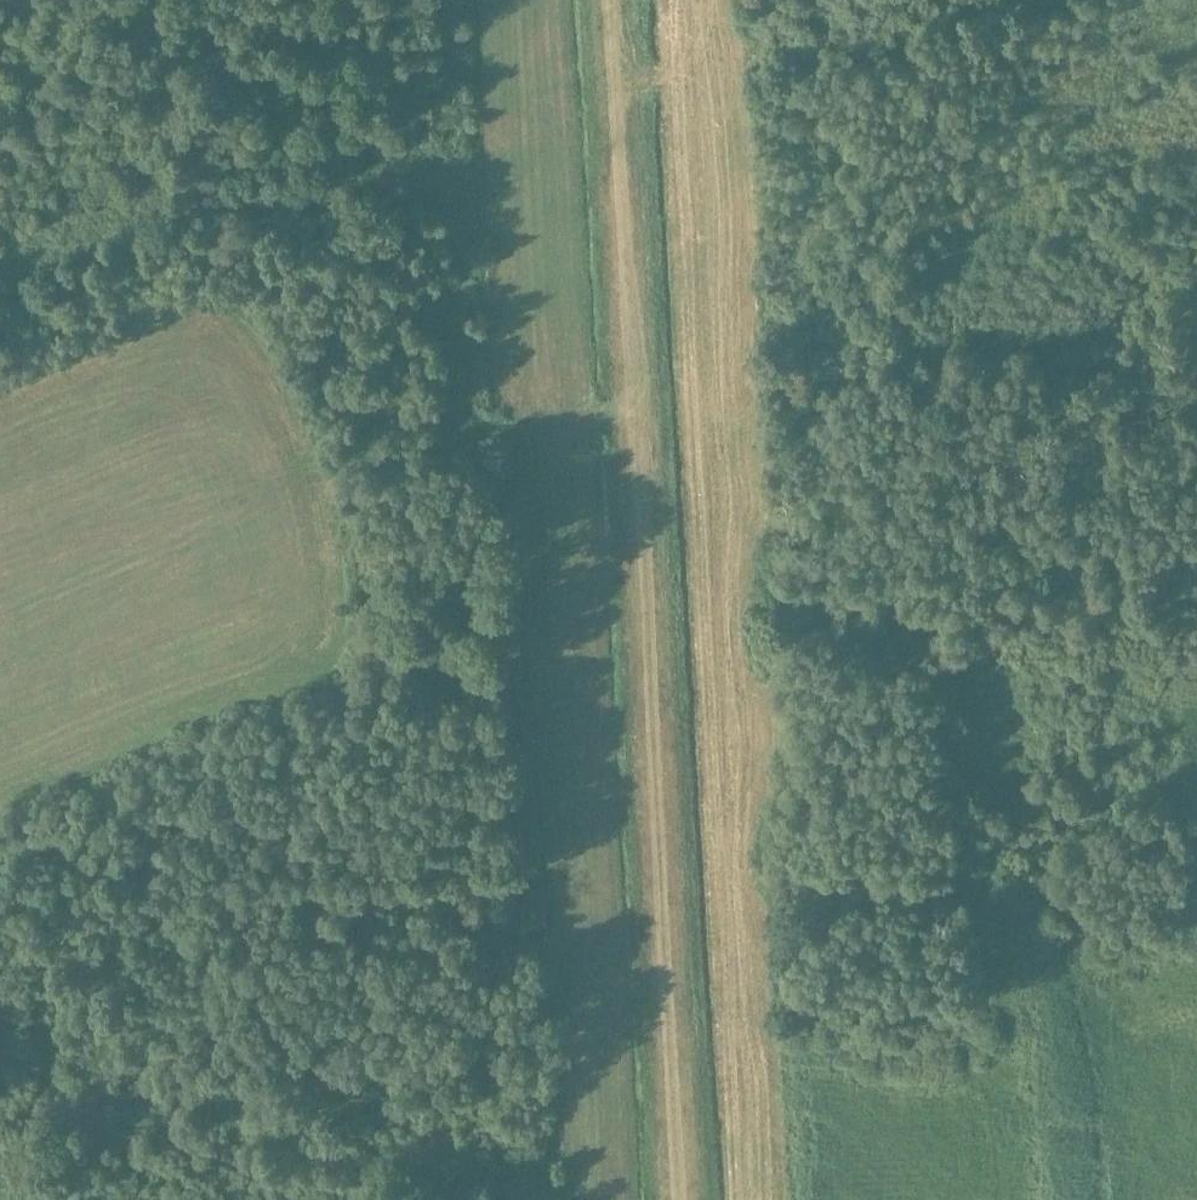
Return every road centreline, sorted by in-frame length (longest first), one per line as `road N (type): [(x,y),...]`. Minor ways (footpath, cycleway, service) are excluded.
road 1 (track): [(676,1199),(609,0)]

